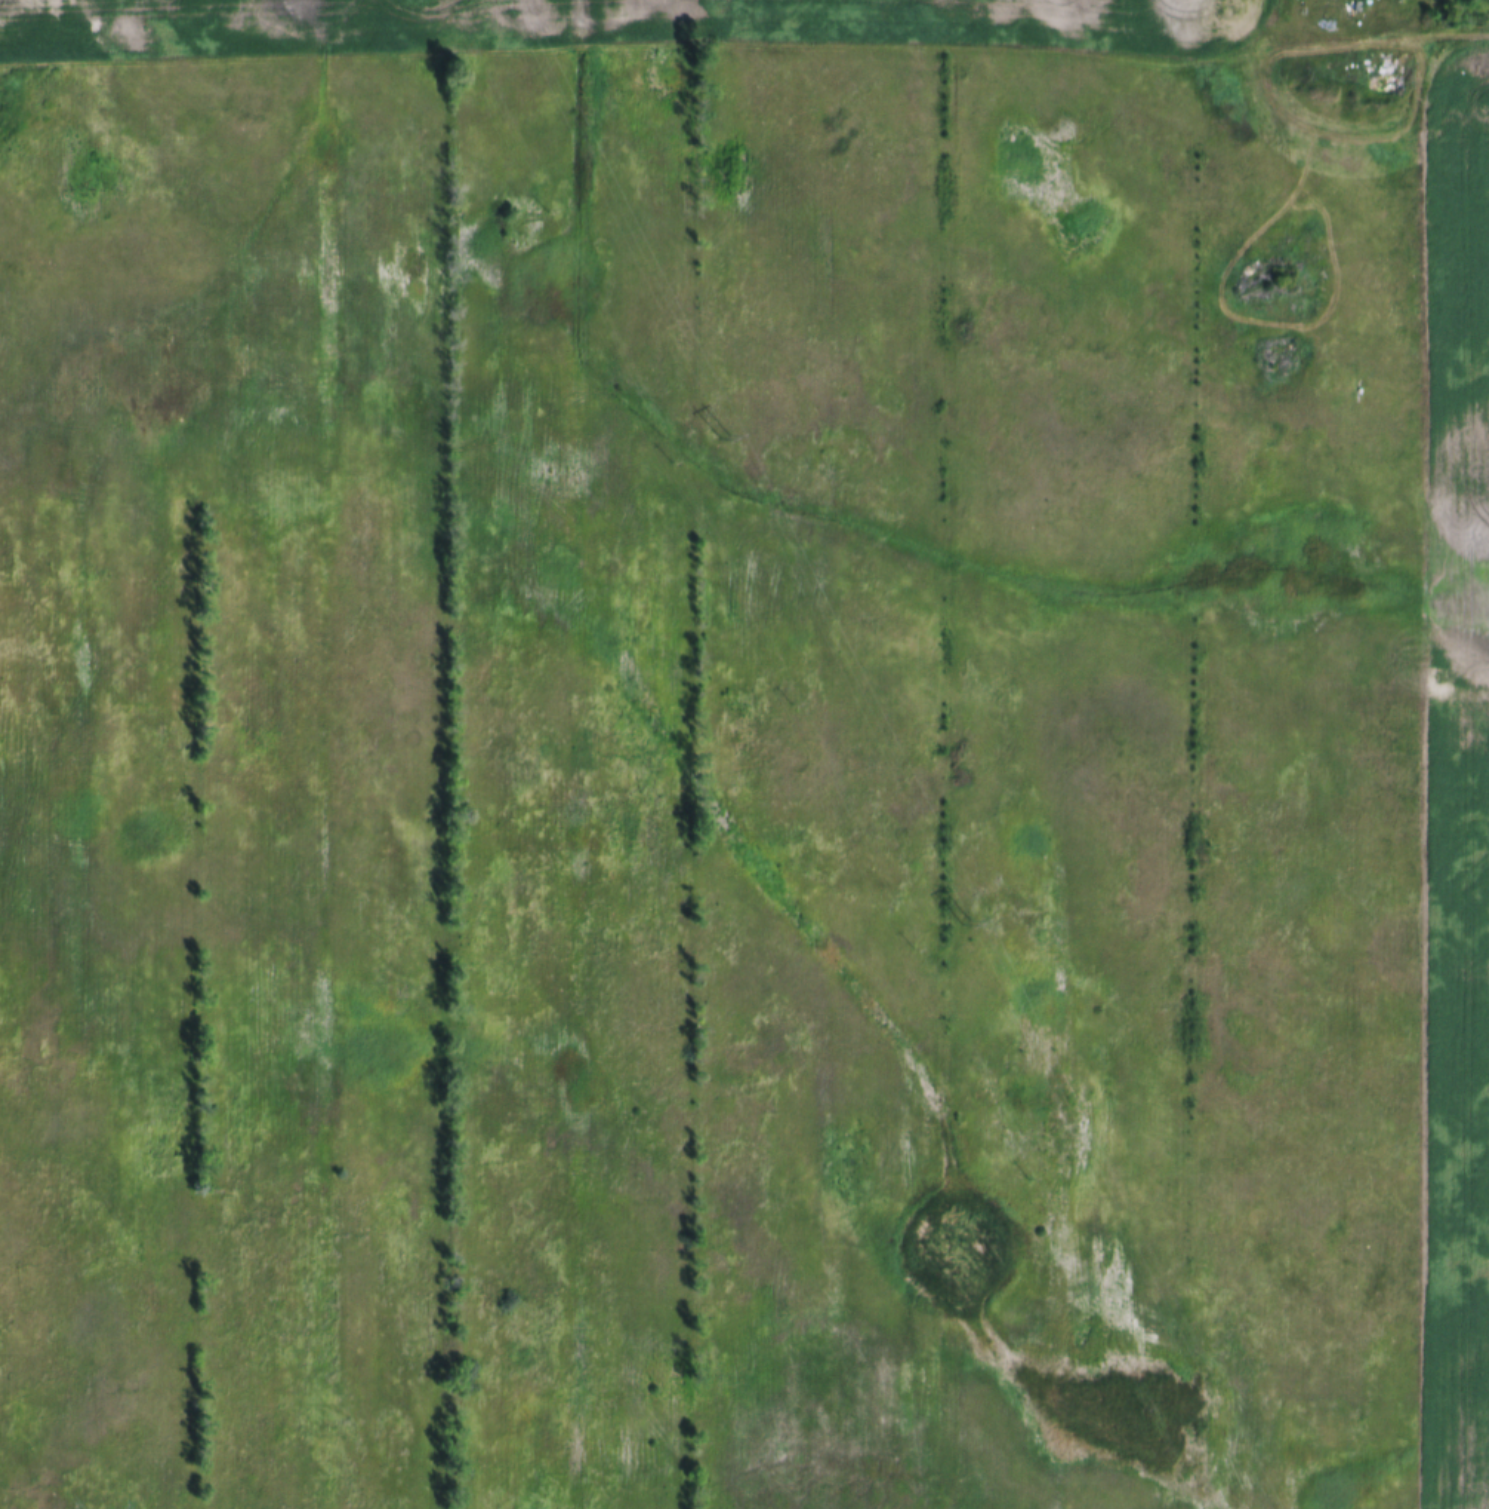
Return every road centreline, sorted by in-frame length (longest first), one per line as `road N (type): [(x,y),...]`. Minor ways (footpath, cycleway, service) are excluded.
road 1 (track): [(476,32),(694,28),(1233,41),(1488,34)]

